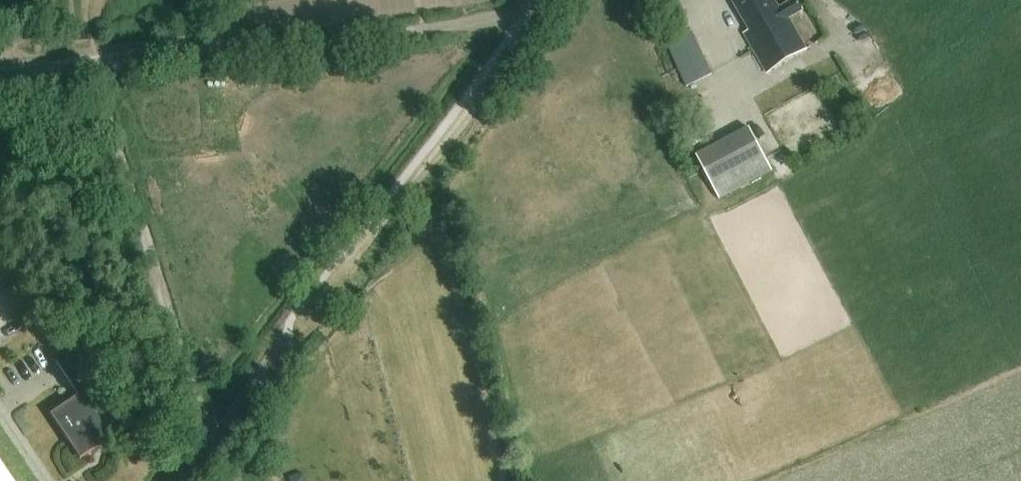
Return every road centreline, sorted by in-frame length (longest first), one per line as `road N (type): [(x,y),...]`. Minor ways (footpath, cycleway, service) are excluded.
road 1 (track): [(543,7),(436,25),(95,59)]
road 2 (track): [(274,360),(543,7)]
road 3 (track): [(212,445),(95,59)]
road 4 (residential): [(188,480),(274,360)]

